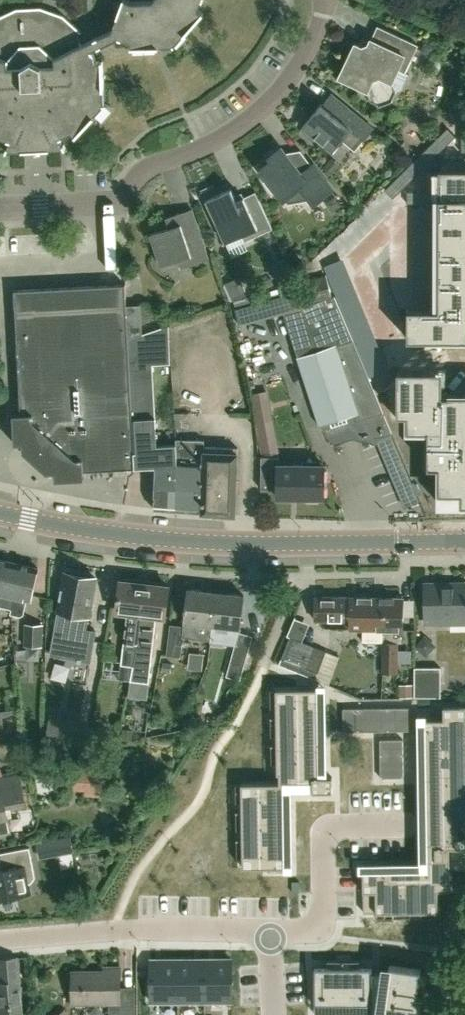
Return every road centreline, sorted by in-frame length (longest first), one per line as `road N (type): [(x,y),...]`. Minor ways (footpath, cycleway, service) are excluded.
road 1 (tertiary): [(464,542),(181,541),(0,512)]
road 2 (residential): [(0,208),(118,201),(153,163),(227,132),(293,75),(312,45),(325,0)]
road 3 (residential): [(0,942),(114,930),(273,933)]
road 4 (residential): [(273,933),(305,934),(323,923),(323,846),(330,829),(412,824)]

